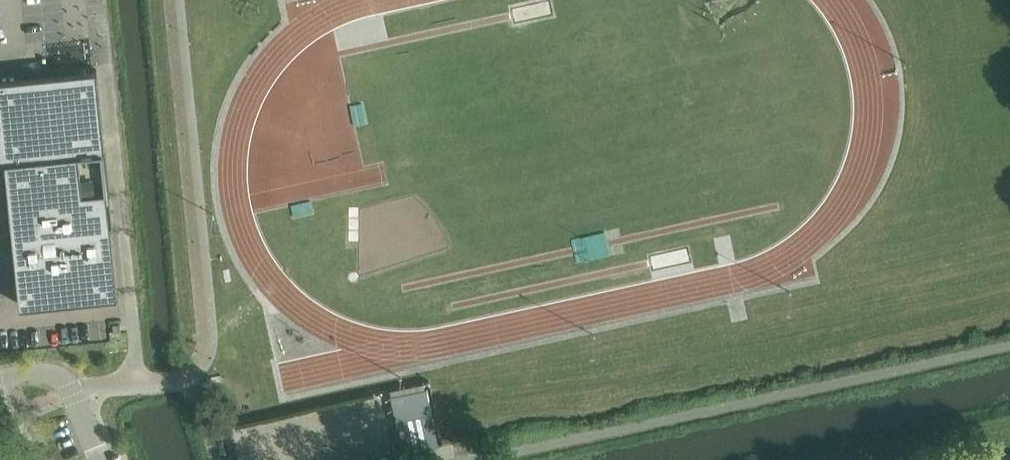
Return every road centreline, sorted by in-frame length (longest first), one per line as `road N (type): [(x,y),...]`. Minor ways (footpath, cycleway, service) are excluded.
road 1 (track): [(1009,343),(478,459)]
road 2 (unclassified): [(217,459),(189,378),(74,397)]

